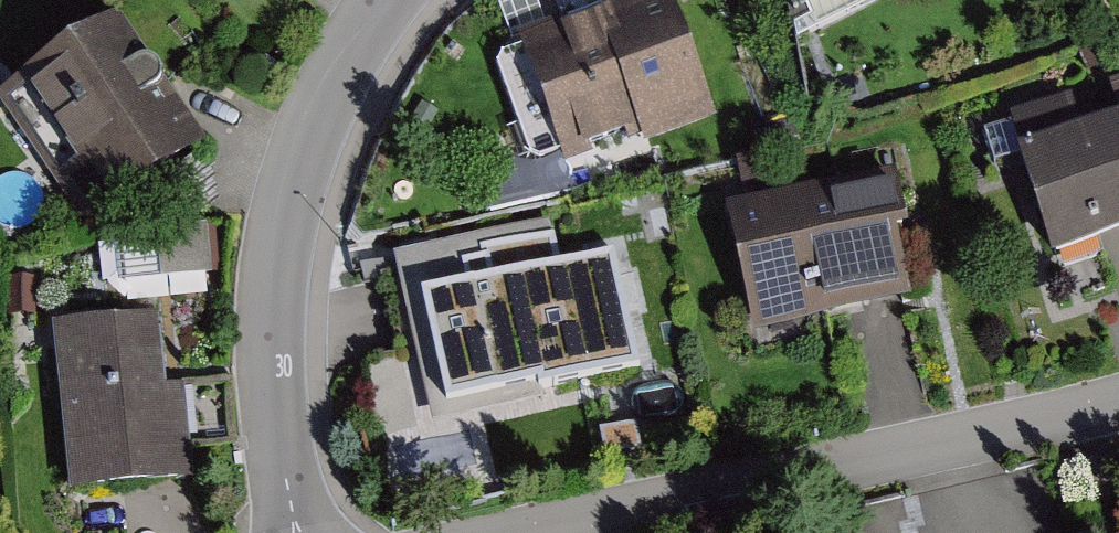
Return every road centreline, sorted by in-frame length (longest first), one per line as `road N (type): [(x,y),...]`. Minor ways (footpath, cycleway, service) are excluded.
road 1 (residential): [(1118,403),(531,532)]
road 2 (residential): [(389,0),(318,118),(275,258),(273,407),(293,532)]

